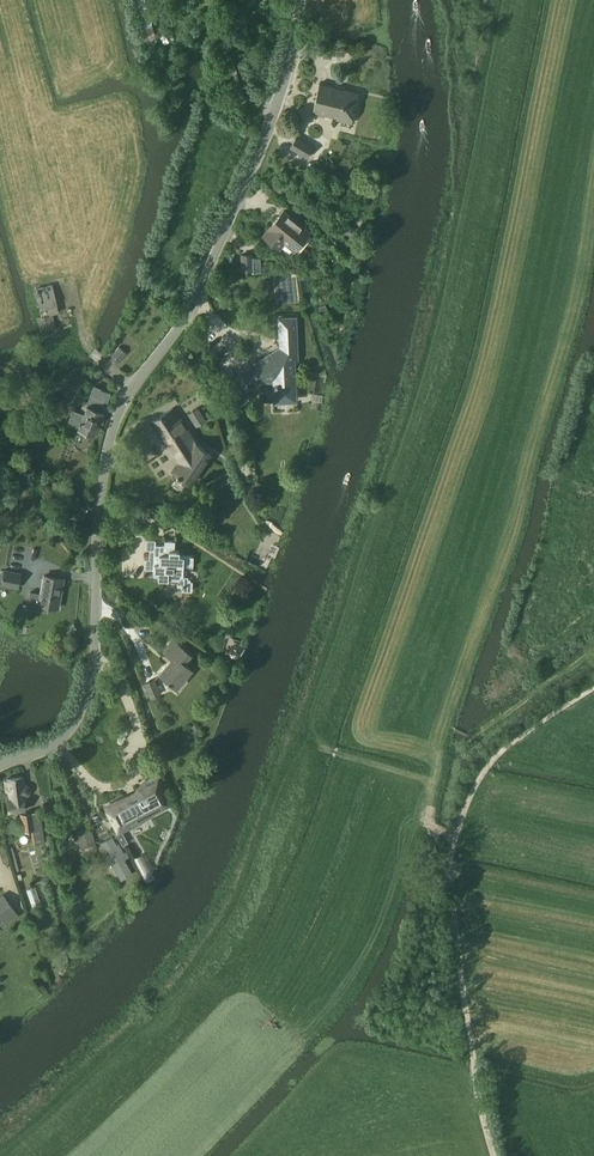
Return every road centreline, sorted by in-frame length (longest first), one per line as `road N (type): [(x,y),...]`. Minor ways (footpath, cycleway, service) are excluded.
road 1 (unclassified): [(0,763),(60,740),(80,716),(95,657),(108,443),(122,402),(187,316),(207,274),(266,134),(299,0)]
road 2 (track): [(297,743),(429,352),(505,0)]
road 3 (track): [(493,1155),(471,1067),(450,851),(469,795),(496,756),(593,688)]
road 4 (track): [(0,1145),(139,1028),(219,934),(250,877),(297,743)]
road 5 (track): [(468,735),(593,655)]
road 6 (track): [(435,786),(297,743)]

